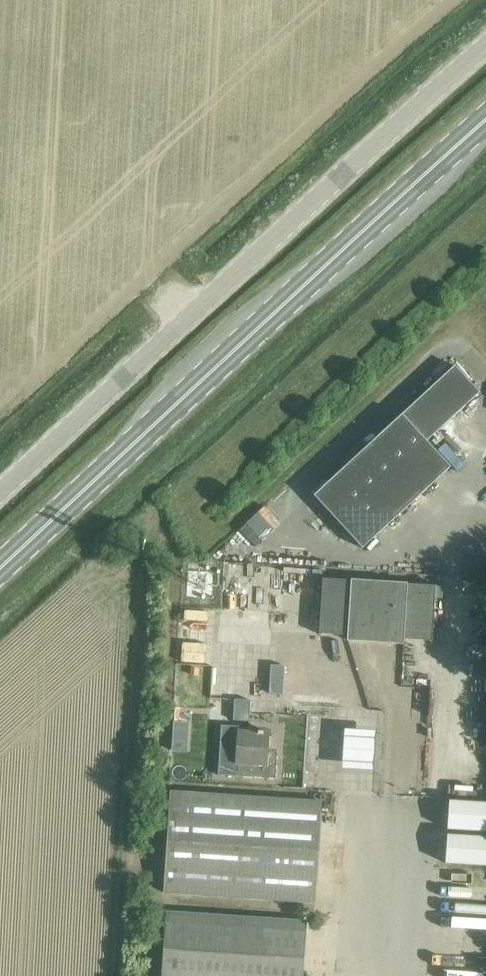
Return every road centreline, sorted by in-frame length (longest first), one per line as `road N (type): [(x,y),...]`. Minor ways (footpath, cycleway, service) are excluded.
road 1 (primary): [(485,120),(0,567)]
road 2 (tertiary): [(0,492),(485,46)]
road 3 (unclassified): [(394,975),(401,819)]

